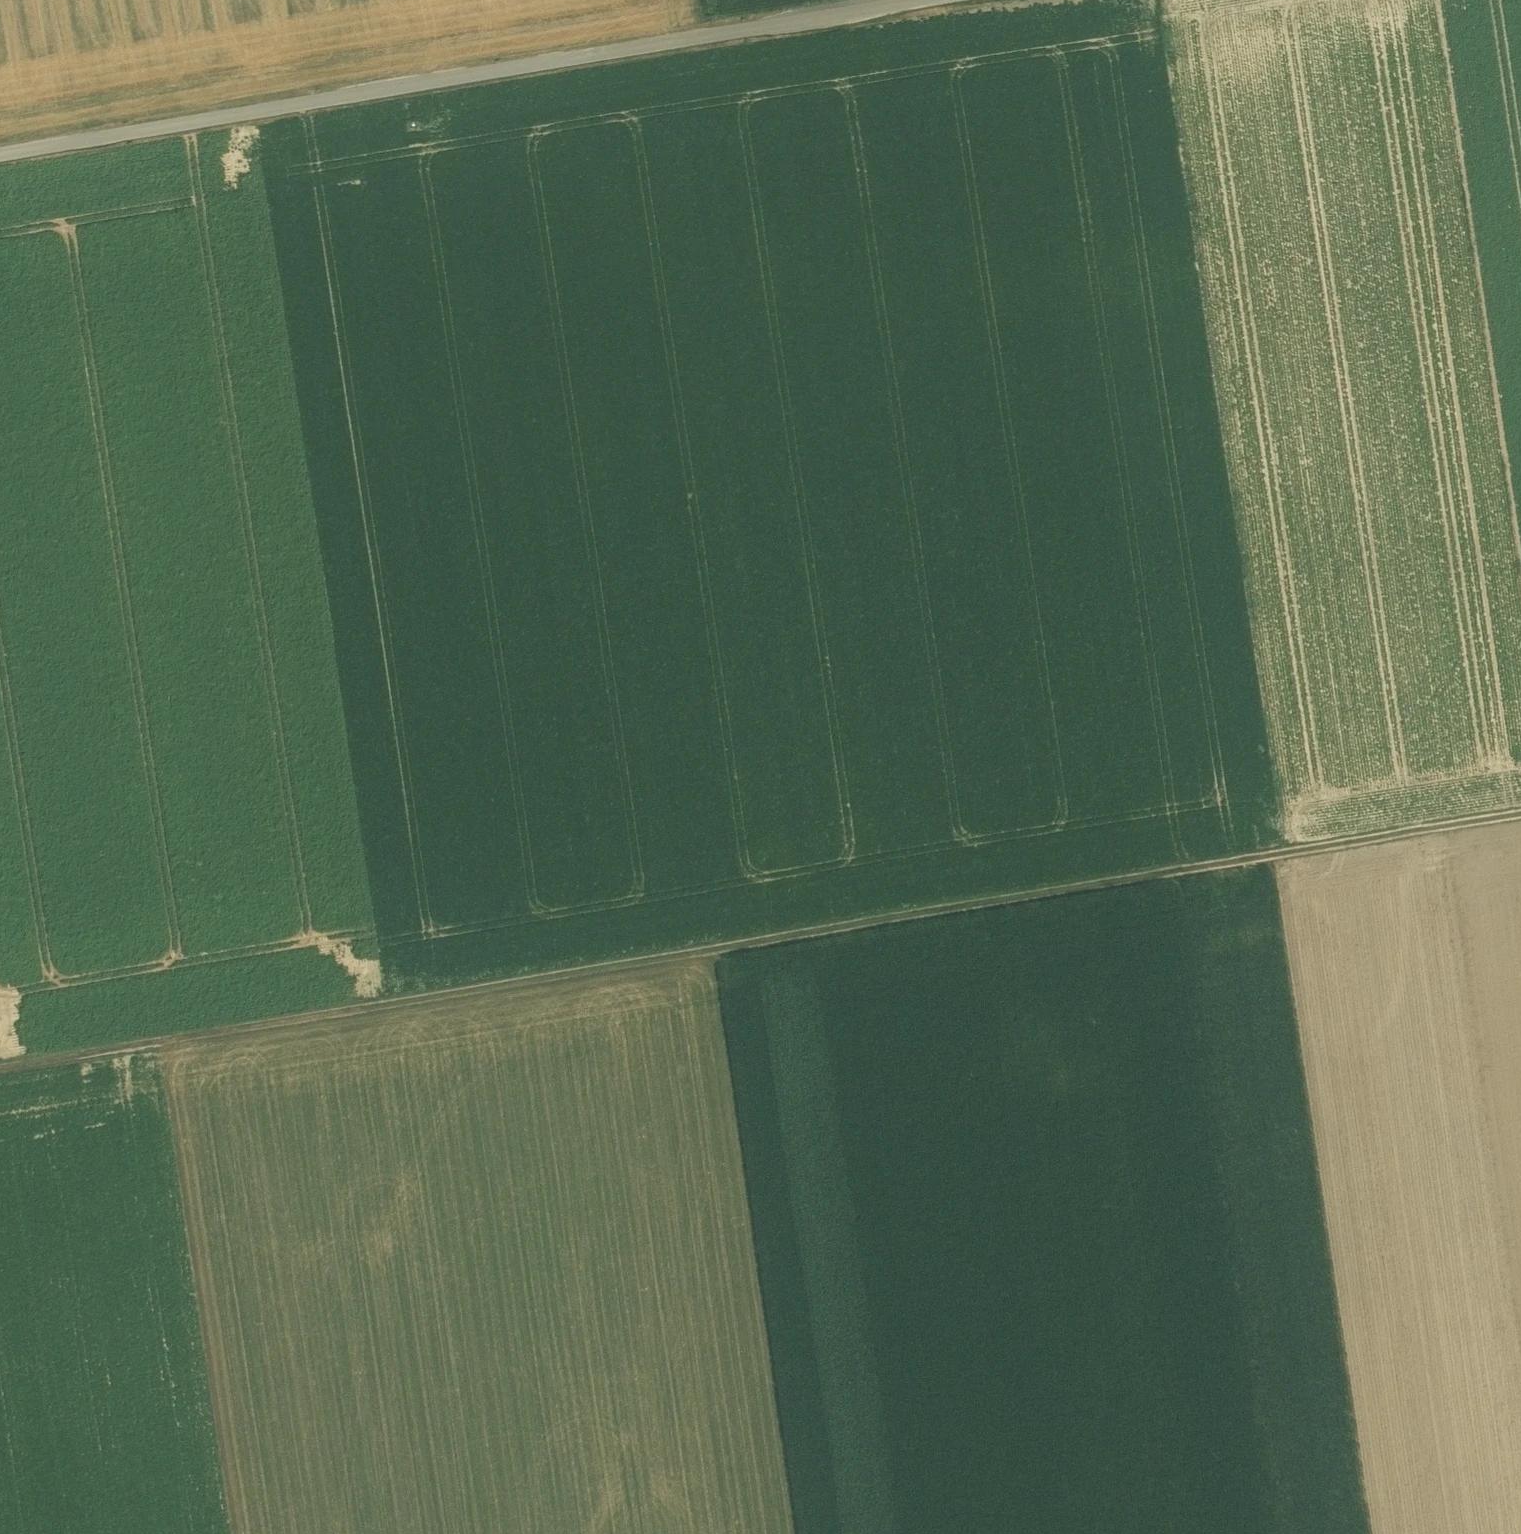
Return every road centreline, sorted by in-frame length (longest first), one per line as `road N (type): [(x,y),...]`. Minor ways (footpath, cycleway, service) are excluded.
road 1 (track): [(0,1068),(1520,817)]
road 2 (tertiary): [(0,154),(917,0)]

